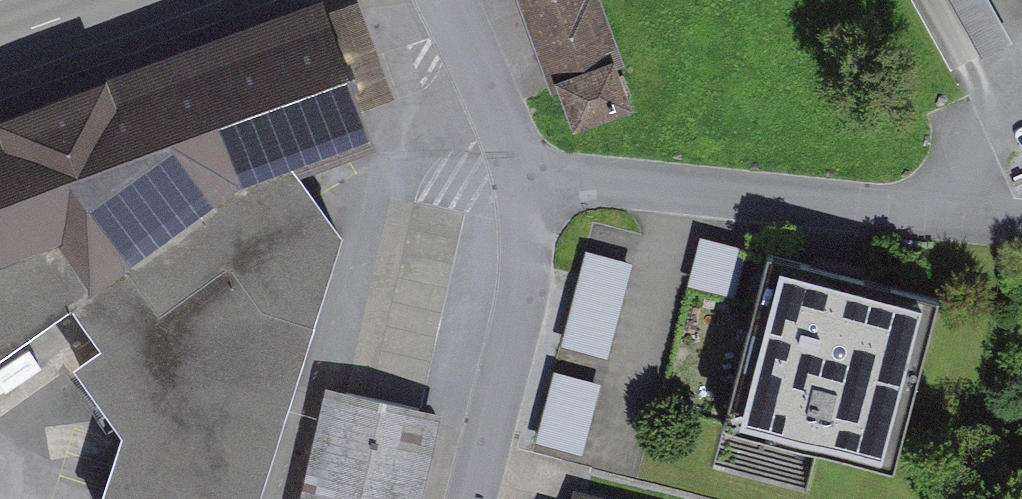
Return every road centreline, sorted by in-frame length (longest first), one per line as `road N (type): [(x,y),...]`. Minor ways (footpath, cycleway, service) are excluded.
road 1 (residential): [(529,177),(980,223)]
road 2 (residential): [(470,498),(528,261),(529,177)]
road 3 (residential): [(529,177),(446,0)]

